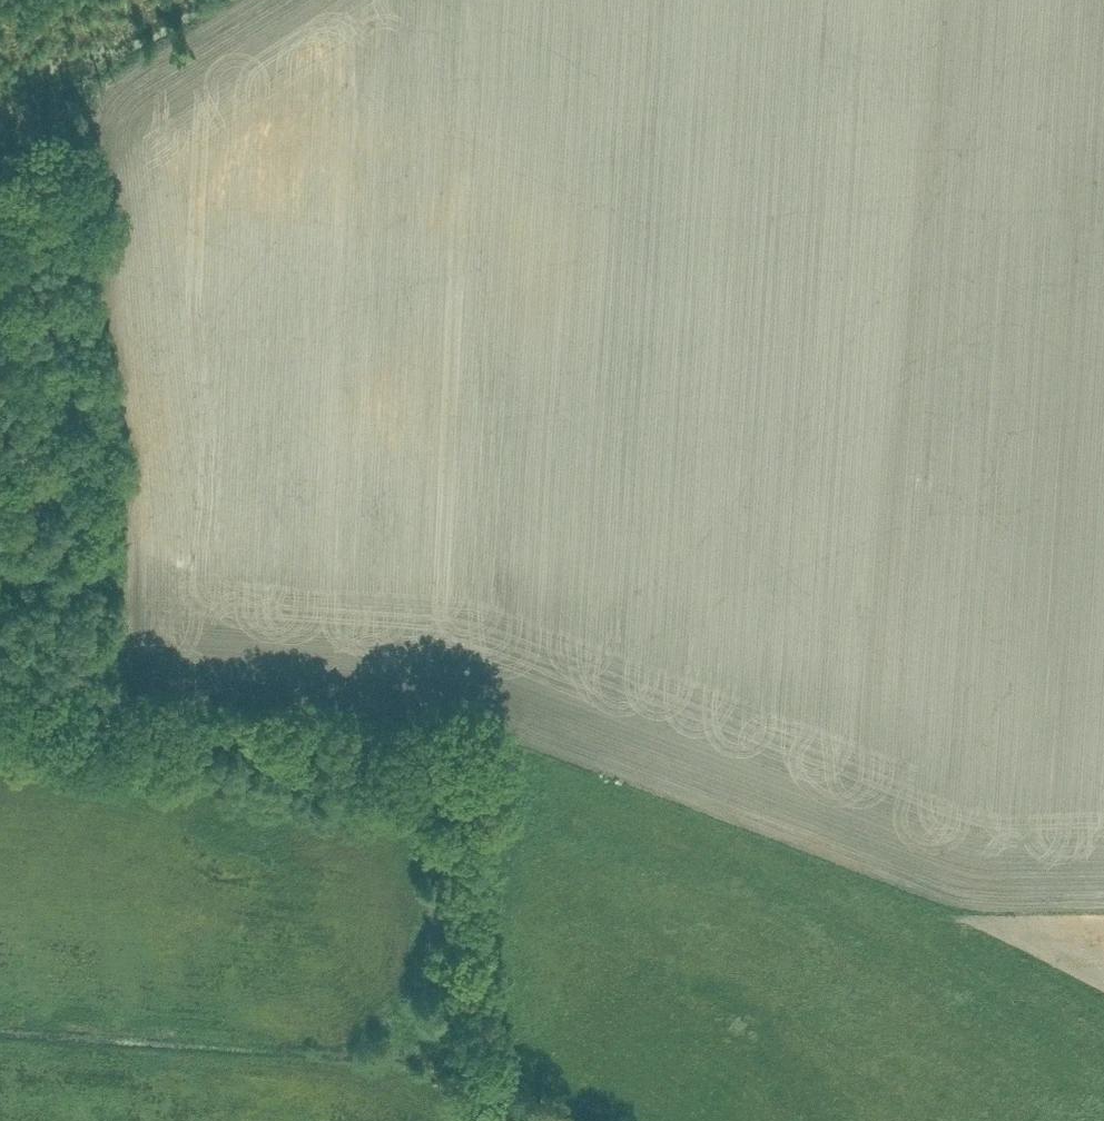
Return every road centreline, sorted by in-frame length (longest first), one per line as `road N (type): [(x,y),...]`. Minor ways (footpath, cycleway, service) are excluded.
road 1 (track): [(0,706),(420,745),(434,764),(449,829),(465,1052),(483,1080),(546,1120)]

